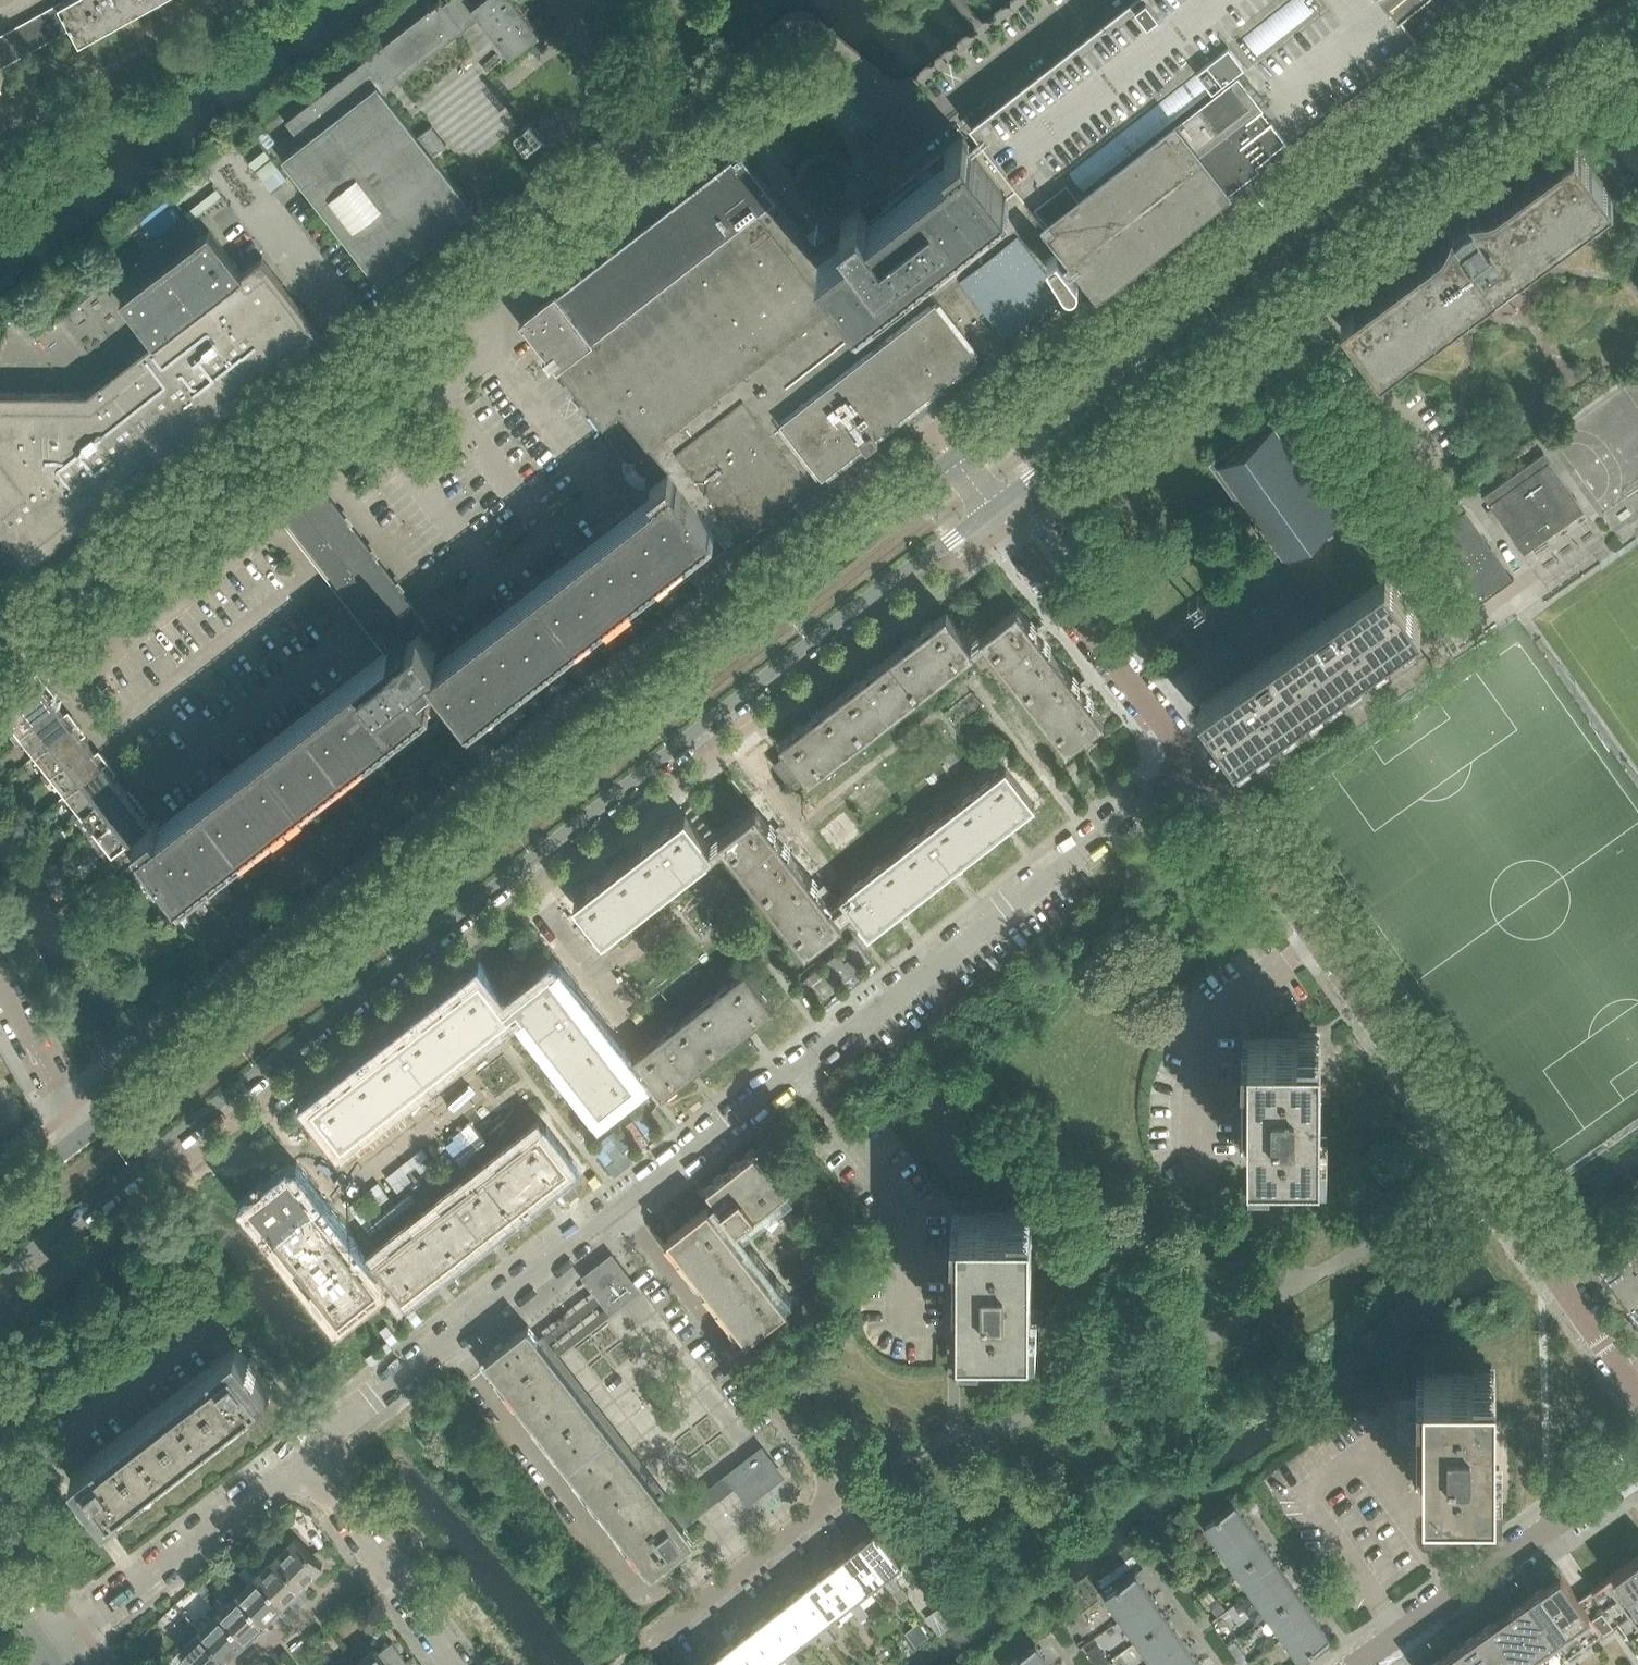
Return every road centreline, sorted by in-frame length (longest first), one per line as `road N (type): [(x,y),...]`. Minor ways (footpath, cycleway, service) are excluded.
road 1 (residential): [(0,1282),(43,1240),(861,602),(996,506)]
road 2 (residential): [(956,457),(82,1137)]
road 3 (residential): [(0,649),(655,143)]
road 4 (residential): [(996,506),(1637,6)]
road 5 (residential): [(1637,1398),(1225,799),(1190,760)]
road 6 (residential): [(1553,0),(956,457)]
road 7 (residential): [(653,1637),(838,1496),(616,1208)]
road 8 (residential): [(655,143),(792,43),(812,48),(915,134),(1090,0)]
road 9 (residential): [(795,1069),(1190,760)]
road 10 (residential): [(299,1454),(616,1208)]
road 11 (residential): [(1356,1664),(1637,1468)]
road 12 (residential): [(1190,760),(996,506)]
road 13 (residential): [(52,1655),(299,1454)]
road 14 (residential): [(795,1069),(911,1217),(910,1338)]
road 15 (residential): [(616,1208),(795,1069)]
road 16 (residential): [(82,1137),(0,977)]
road 17 (residential): [(251,1664),(379,1561)]
road 18 (residential): [(578,0),(655,143)]
road 19 (residential): [(379,1561),(299,1454)]
road 20 (residential): [(455,1664),(379,1561)]

